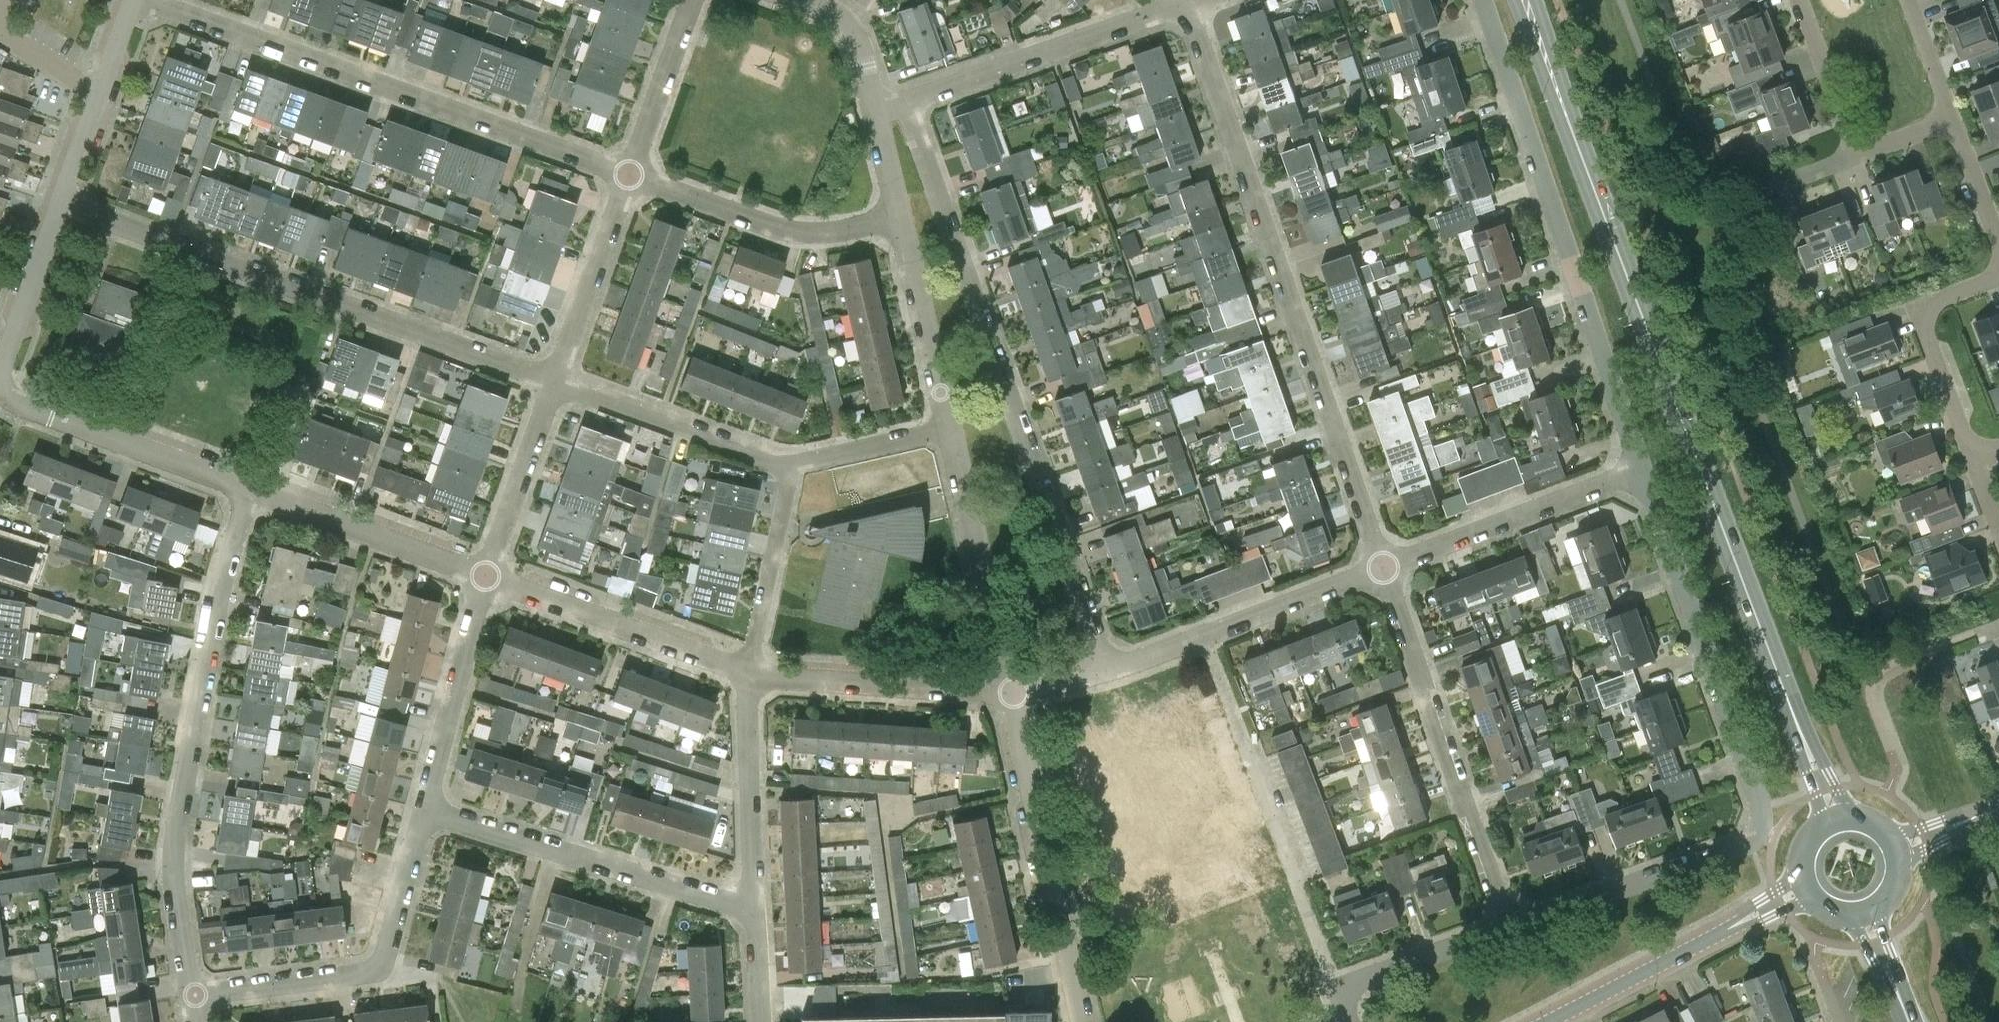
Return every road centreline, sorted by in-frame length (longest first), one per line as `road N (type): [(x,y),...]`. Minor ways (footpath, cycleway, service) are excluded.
road 1 (primary): [(1837,826),(1521,0)]
road 2 (residential): [(1639,467),(1759,807),(1754,827),(1510,921)]
road 3 (residential): [(1104,668),(912,102)]
road 4 (residential): [(1384,563),(1182,2)]
road 5 (residential): [(61,206),(554,384)]
road 6 (residential): [(194,1002),(177,821),(246,486)]
road 7 (residential): [(630,174),(151,0)]
road 8 (residential): [(1481,0),(1639,467)]
road 9 (residential): [(246,486),(21,402),(6,387),(2,371),(61,206)]
road 10 (residential): [(1384,563),(1510,921)]
road 11 (residential): [(1213,634),(1339,987)]
road 12 (residential): [(423,813),(384,960),(370,975),(194,1002)]
road 13 (residential): [(1082,1021),(1058,891),(1045,885),(1039,855),(1045,837),(1011,692)]
road 14 (residential): [(752,904),(689,894),(423,813)]
road 15 (tertiary): [(1547,1021),(1812,885)]
road 16 (residential): [(912,102),(1182,2)]
road 17 (residential): [(754,671),(488,575)]
road 18 (residential): [(901,224),(788,229),(630,174)]
road 19 (residential): [(1384,563),(1639,467)]
road 20 (residential): [(1011,692),(947,435)]
road 21 (residential): [(1011,692),(754,671)]
road 22 (residential): [(488,575),(246,486)]
road 23 (residential): [(790,465),(554,384)]
road 24 (residential): [(488,575),(423,813)]
road 25 (residential): [(1979,454),(1923,315),(1931,301),(1998,272)]
road 26 (residential): [(752,904),(754,671)]
road 27 (residential): [(630,174),(554,384)]
road 28 (residential): [(947,435),(901,224)]
road 29 (residential): [(754,671),(790,465)]
road 30 (residential): [(554,384),(488,575)]
road 31 (residential): [(695,0),(630,174)]
road 32 (residential): [(1213,634),(1384,563)]
road 33 (residential): [(1510,921),(1339,987)]
road 34 (residential): [(879,119),(855,30),(783,0)]
road 35 (residential): [(1855,157),(1800,0)]
road 36 (residential): [(947,435),(790,465)]
road 37 (residential): [(1951,115),(1998,241)]
road 38 (residential): [(1911,0),(1951,115)]
road 39 (residential): [(61,206),(102,92)]
road 40 (primary): [(1912,1021),(1869,909)]

